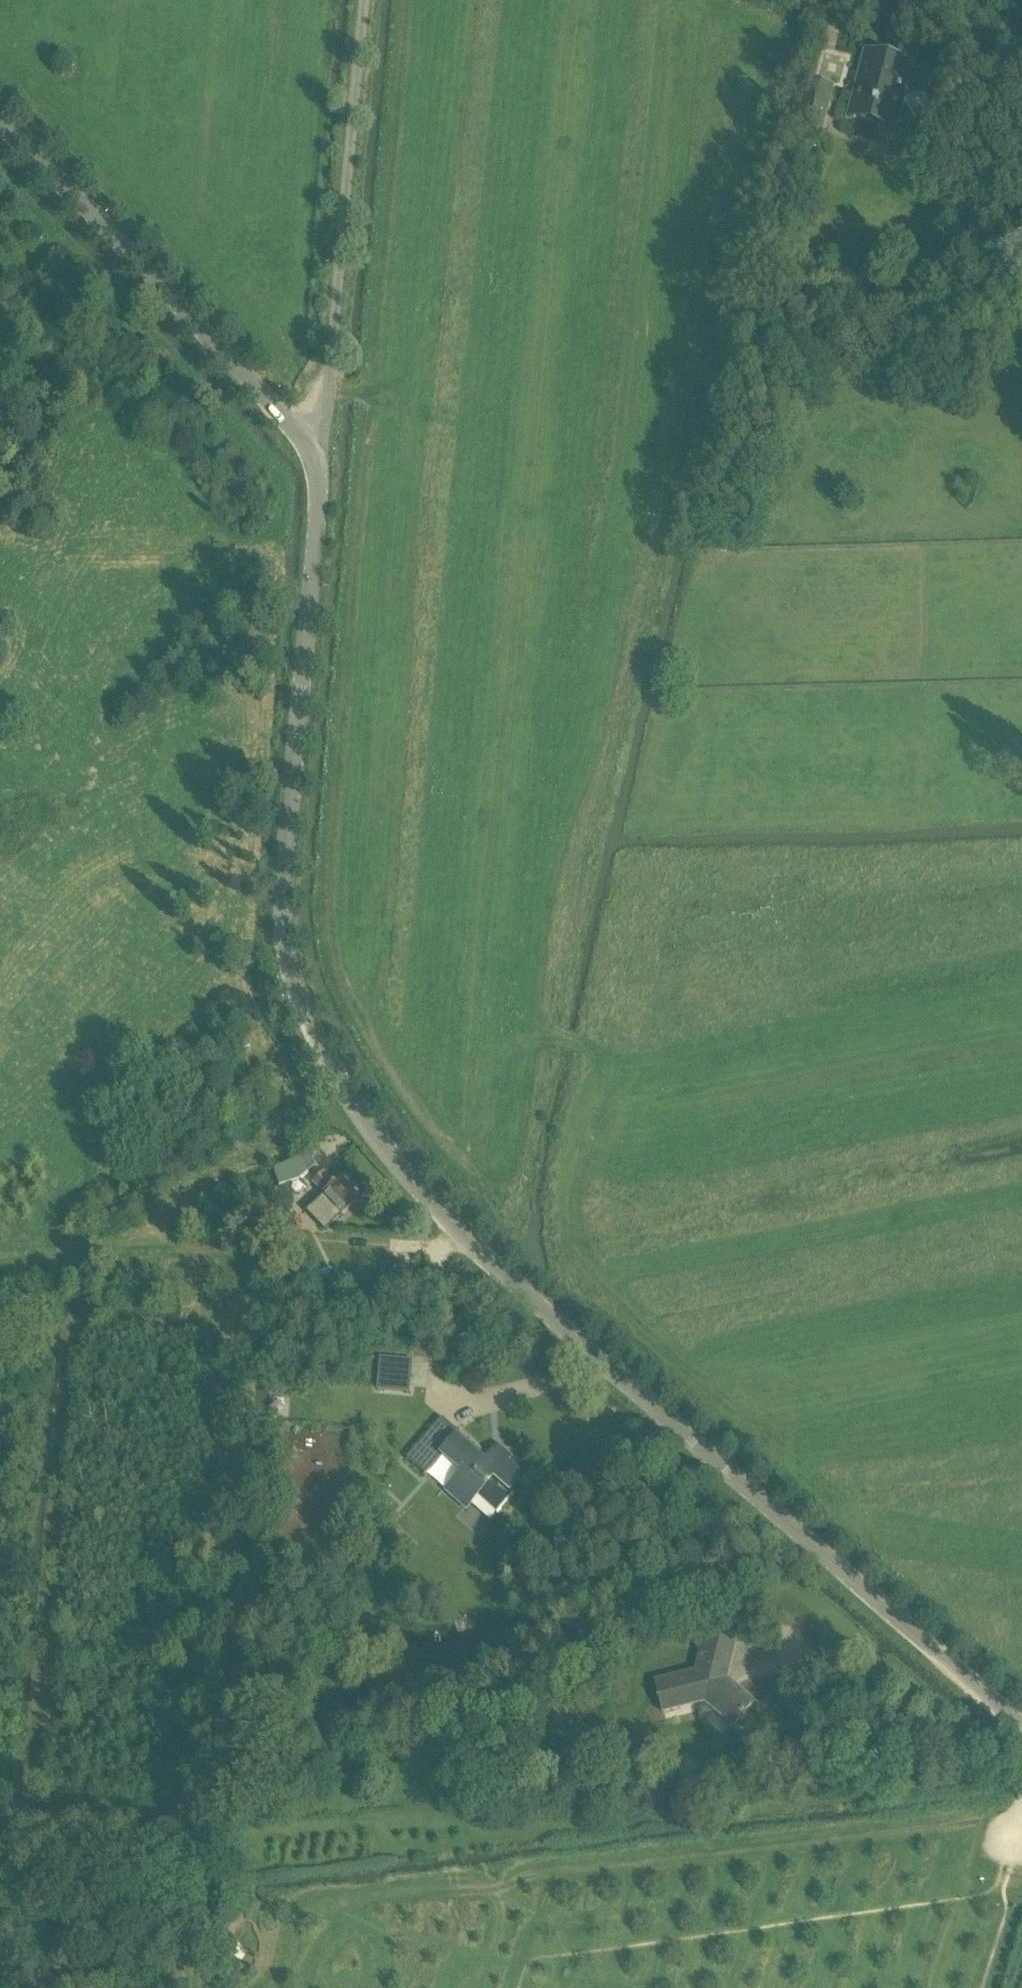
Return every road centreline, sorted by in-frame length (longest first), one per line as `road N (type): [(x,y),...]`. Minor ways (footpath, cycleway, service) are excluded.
road 1 (tertiary): [(1021,1728),(472,1248),(375,1140),(313,1048),(282,959),(278,848),(316,457)]
road 2 (track): [(189,1987),(237,1471),(247,1253)]
road 3 (track): [(301,1905),(1021,1815)]
road 4 (track): [(0,1268),(119,1250),(470,1246)]
road 5 (unclassified): [(365,0),(316,457)]
road 6 (tertiary): [(316,457),(0,126)]

